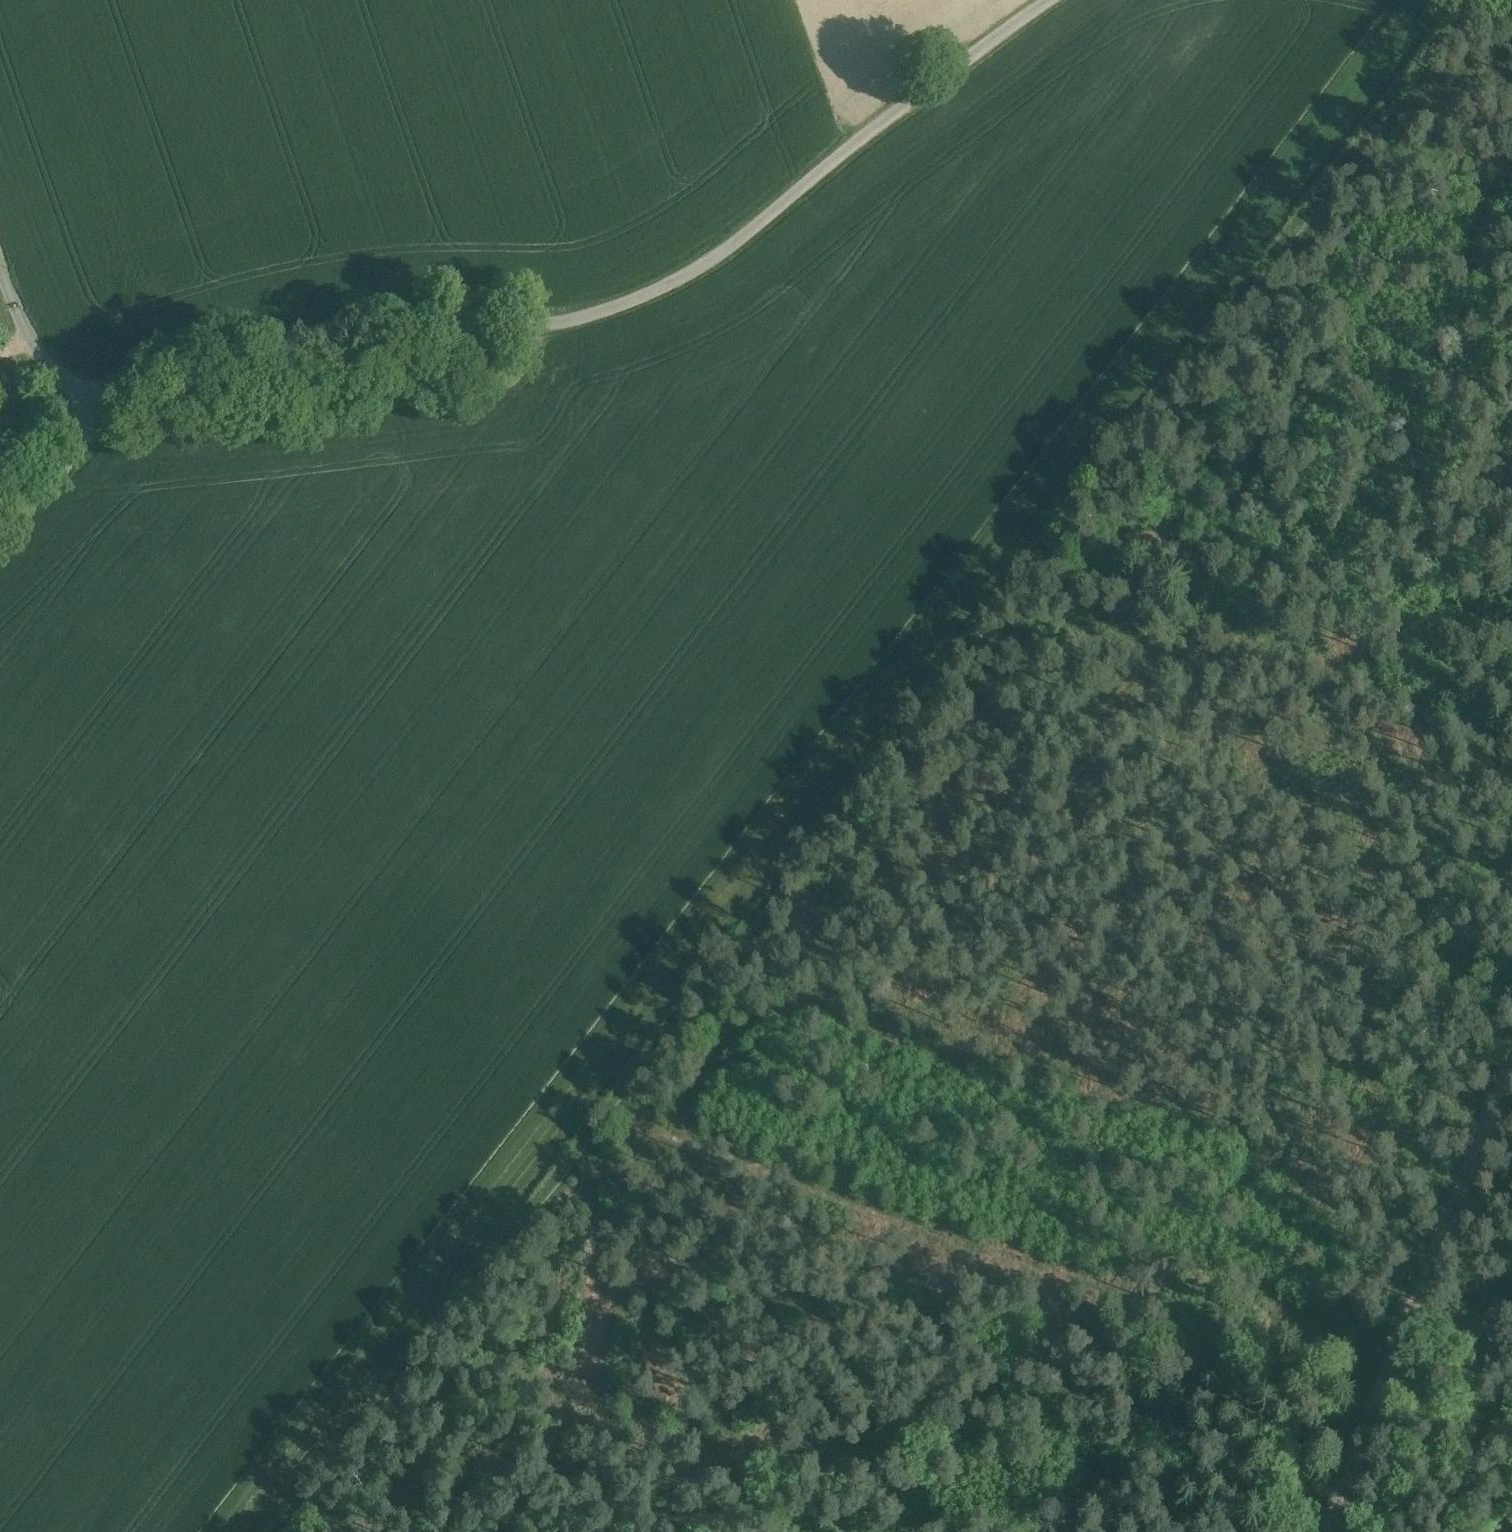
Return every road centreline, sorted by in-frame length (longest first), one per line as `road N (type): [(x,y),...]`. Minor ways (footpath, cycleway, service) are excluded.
road 1 (track): [(291,1531),(1466,22),(1511,14)]
road 2 (unclassified): [(105,416),(244,349),(380,327),(547,326),(659,290),(722,253),(1048,0)]
road 3 (track): [(1328,1531),(1511,1057)]
road 4 (unclassified): [(105,416),(33,344),(0,250)]
road 5 (unclassified): [(0,533),(105,416)]

